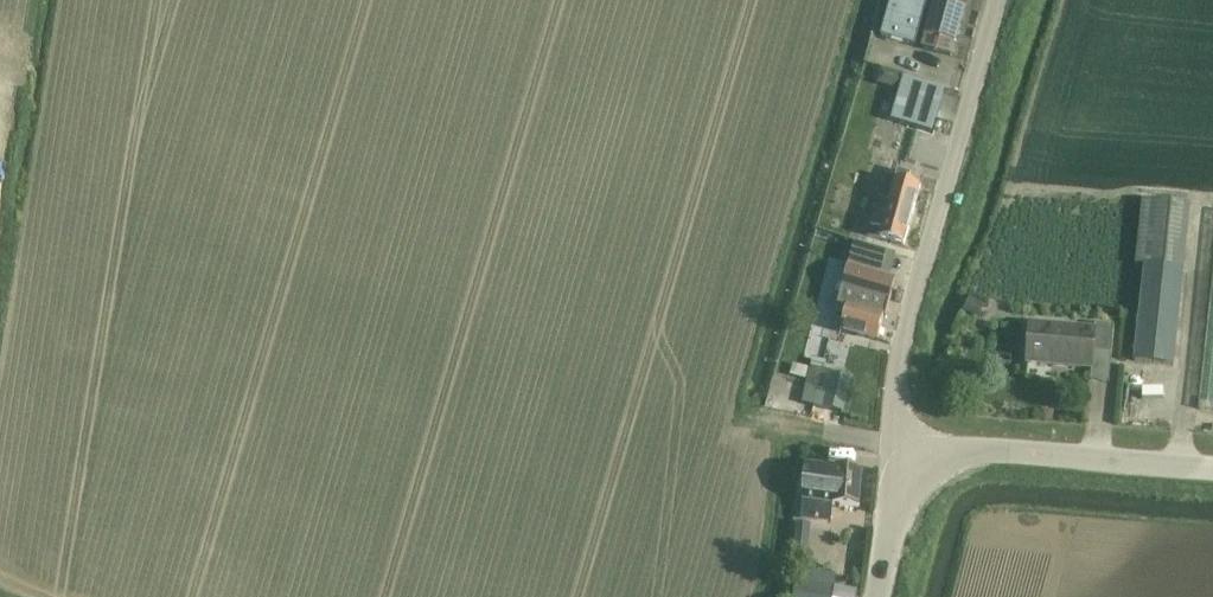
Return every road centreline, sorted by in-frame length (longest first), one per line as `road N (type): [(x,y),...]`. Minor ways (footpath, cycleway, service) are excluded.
road 1 (residential): [(918,475),(895,429),(901,330),(995,0)]
road 2 (unclassified): [(1212,470),(976,452),(939,459),(918,475)]
road 3 (track): [(728,425),(898,437)]
road 4 (unclassified): [(877,596),(918,475)]

